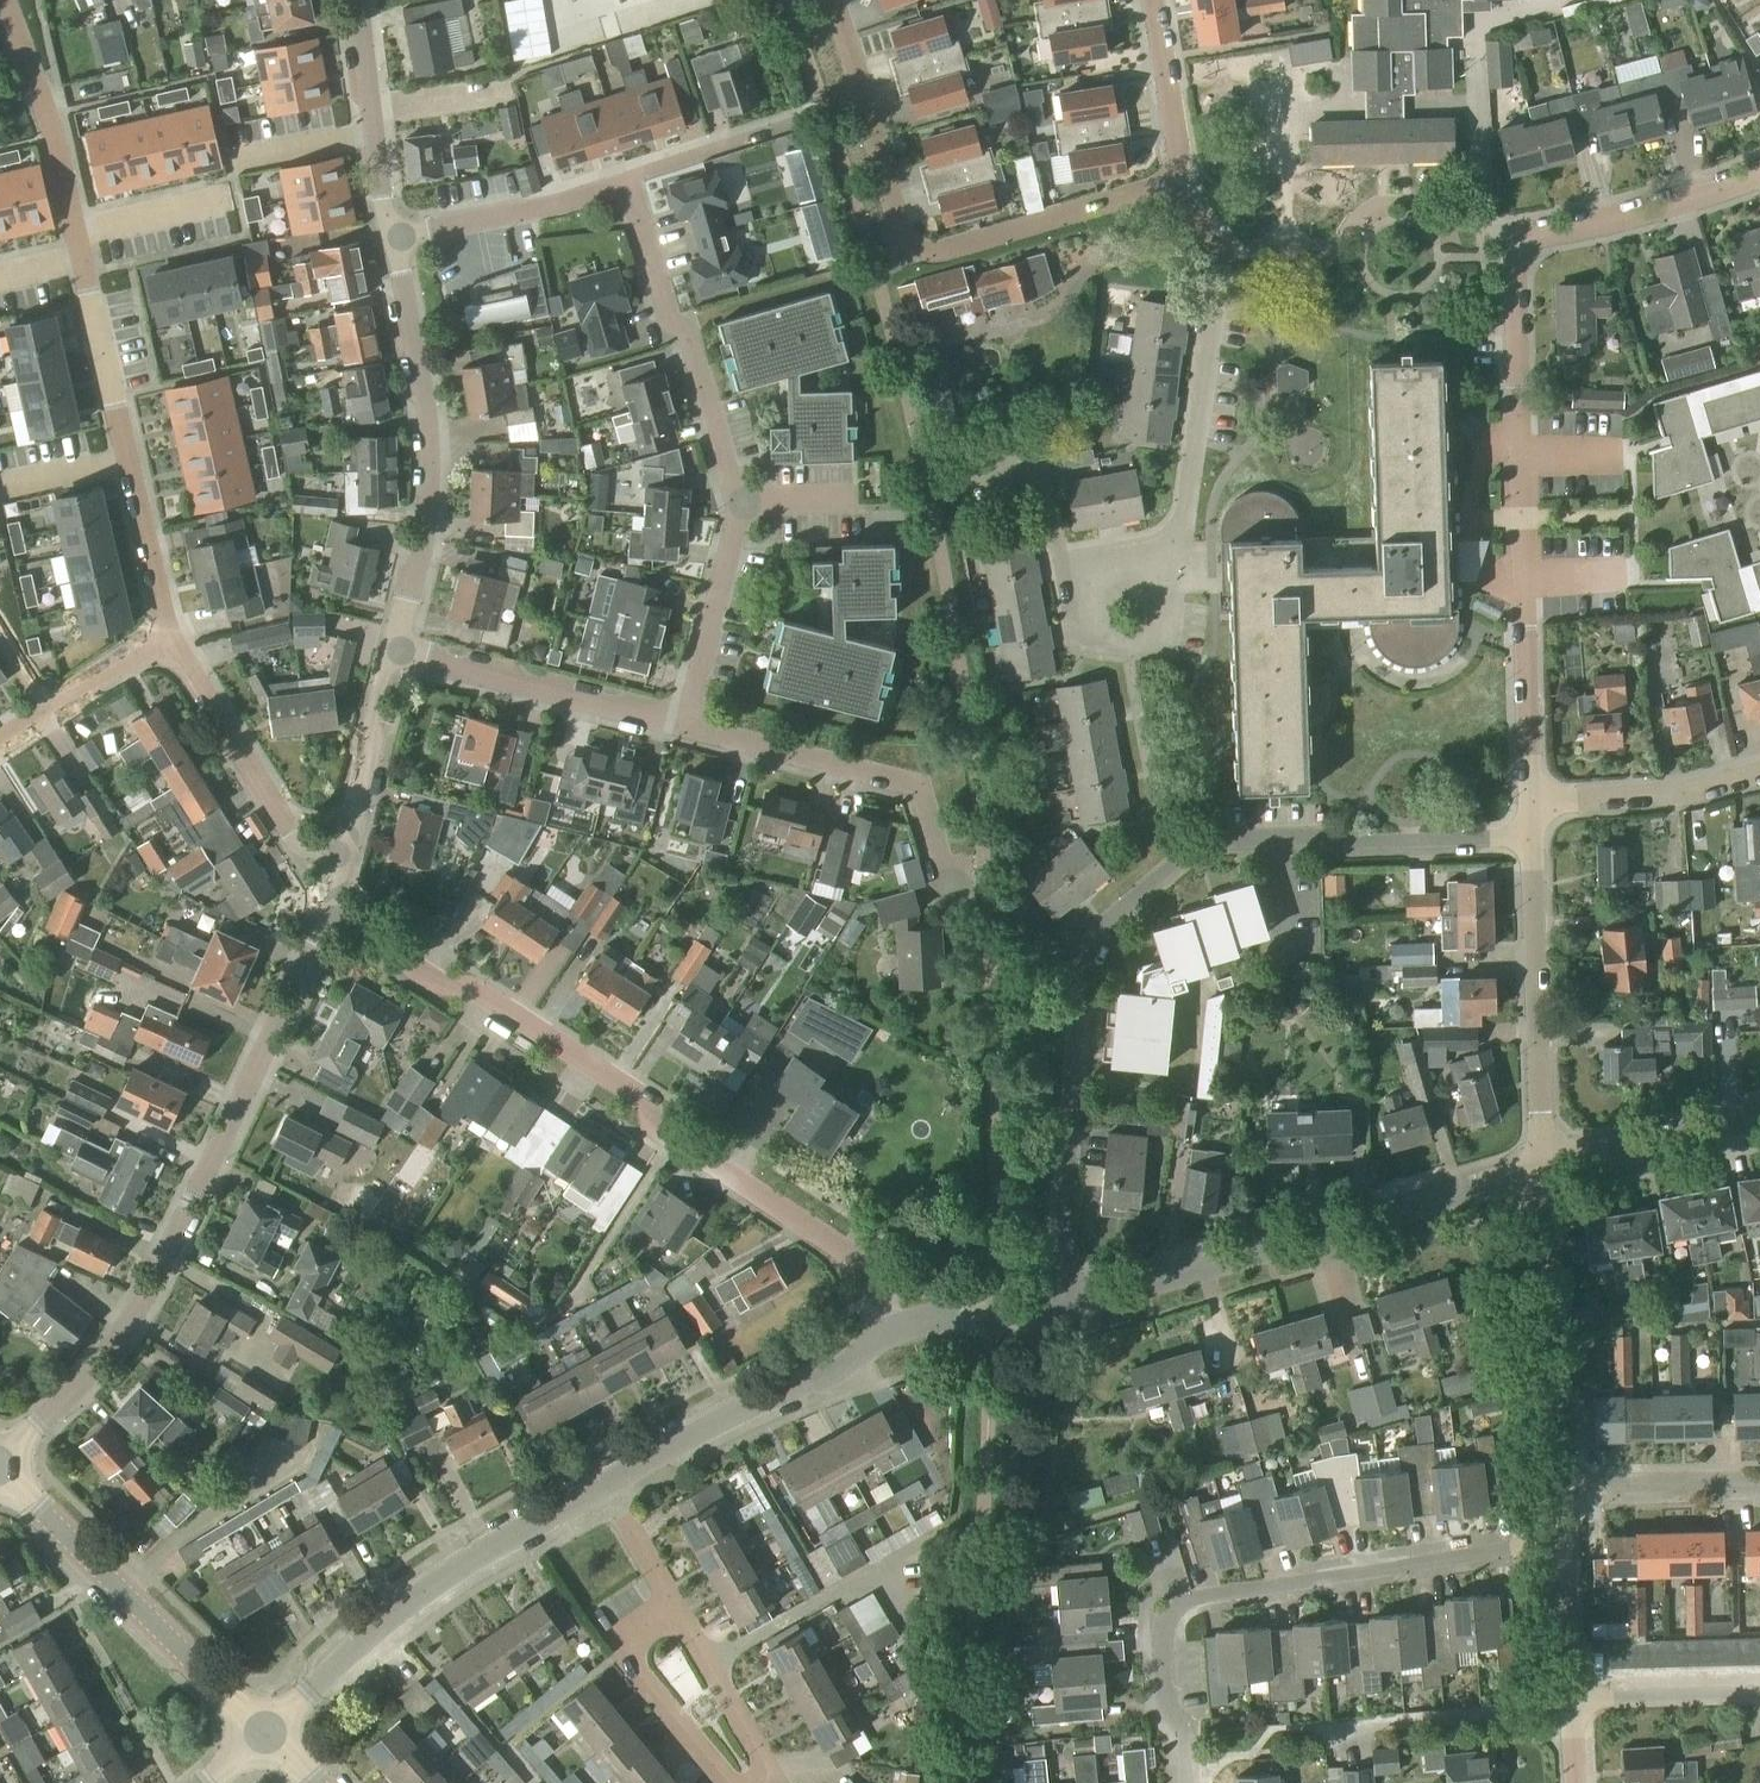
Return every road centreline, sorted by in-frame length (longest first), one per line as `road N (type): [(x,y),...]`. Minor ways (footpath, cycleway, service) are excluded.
road 1 (residential): [(1049,1313),(1083,965),(1101,933),(1176,868),(1242,843),(1531,844)]
road 2 (residential): [(1531,802),(1512,260),(1531,239),(1615,222),(1759,176)]
road 3 (residential): [(885,1335),(855,1262),(332,918)]
road 4 (residential): [(168,634),(49,125),(8,0)]
road 5 (residential): [(0,1468),(134,1314),(332,918)]
road 6 (residential): [(1189,1782),(1163,1642),(1170,1619),(1189,1604),(1560,1546)]
road 7 (residential): [(832,0),(912,257),(1044,223),(1172,170)]
road 8 (residential): [(1544,1168),(1049,1313)]
road 9 (residential): [(264,1735),(406,1607),(601,1487)]
road 10 (residential): [(395,648),(421,552),(427,464),(397,238)]
road 11 (residential): [(1173,549),(1222,255),(1172,170)]
road 12 (secondary): [(264,1735),(0,1480)]
road 13 (residential): [(739,505),(689,334),(670,314),(627,179)]
road 14 (residential): [(951,888),(916,795),(902,782),(684,722)]
road 15 (residential): [(1544,1168),(1531,844)]
road 16 (residential): [(601,1487),(885,1335)]
road 17 (residential): [(1555,1489),(1544,1168)]
road 18 (residential): [(346,863),(303,853),(168,634)]
road 19 (residential): [(684,722),(395,648)]
road 20 (residential): [(397,238),(382,201),(355,0)]
road 21 (residential): [(1173,549),(1083,566),(1100,647),(1165,644)]
road 22 (residential): [(627,179),(397,238)]
road 23 (residential): [(672,1609),(622,1650),(726,1782)]
road 24 (residential): [(1573,1711),(1362,1724),(1351,1742)]
road 25 (residential): [(1531,802),(1697,790),(1759,774)]
road 26 (residential): [(684,722),(739,505)]
road 27 (residential): [(346,863),(395,648)]
road 28 (residential): [(1759,1126),(1544,1168)]
road 29 (residential): [(1555,1489),(1759,1485)]
road 30 (residential): [(1572,1700),(1759,1695)]
road 31 (residential): [(1172,170),(1178,140),(1152,0)]
road 32 (residential): [(627,179),(789,128)]
road 33 (residential): [(1049,1313),(939,1319),(885,1335)]
road 34 (residential): [(1572,1700),(1560,1546)]
road 35 (residential): [(46,713),(168,634)]
road 36 (residential): [(672,1609),(601,1487)]
road 37 (residential): [(764,1782),(772,1777),(710,1663)]

